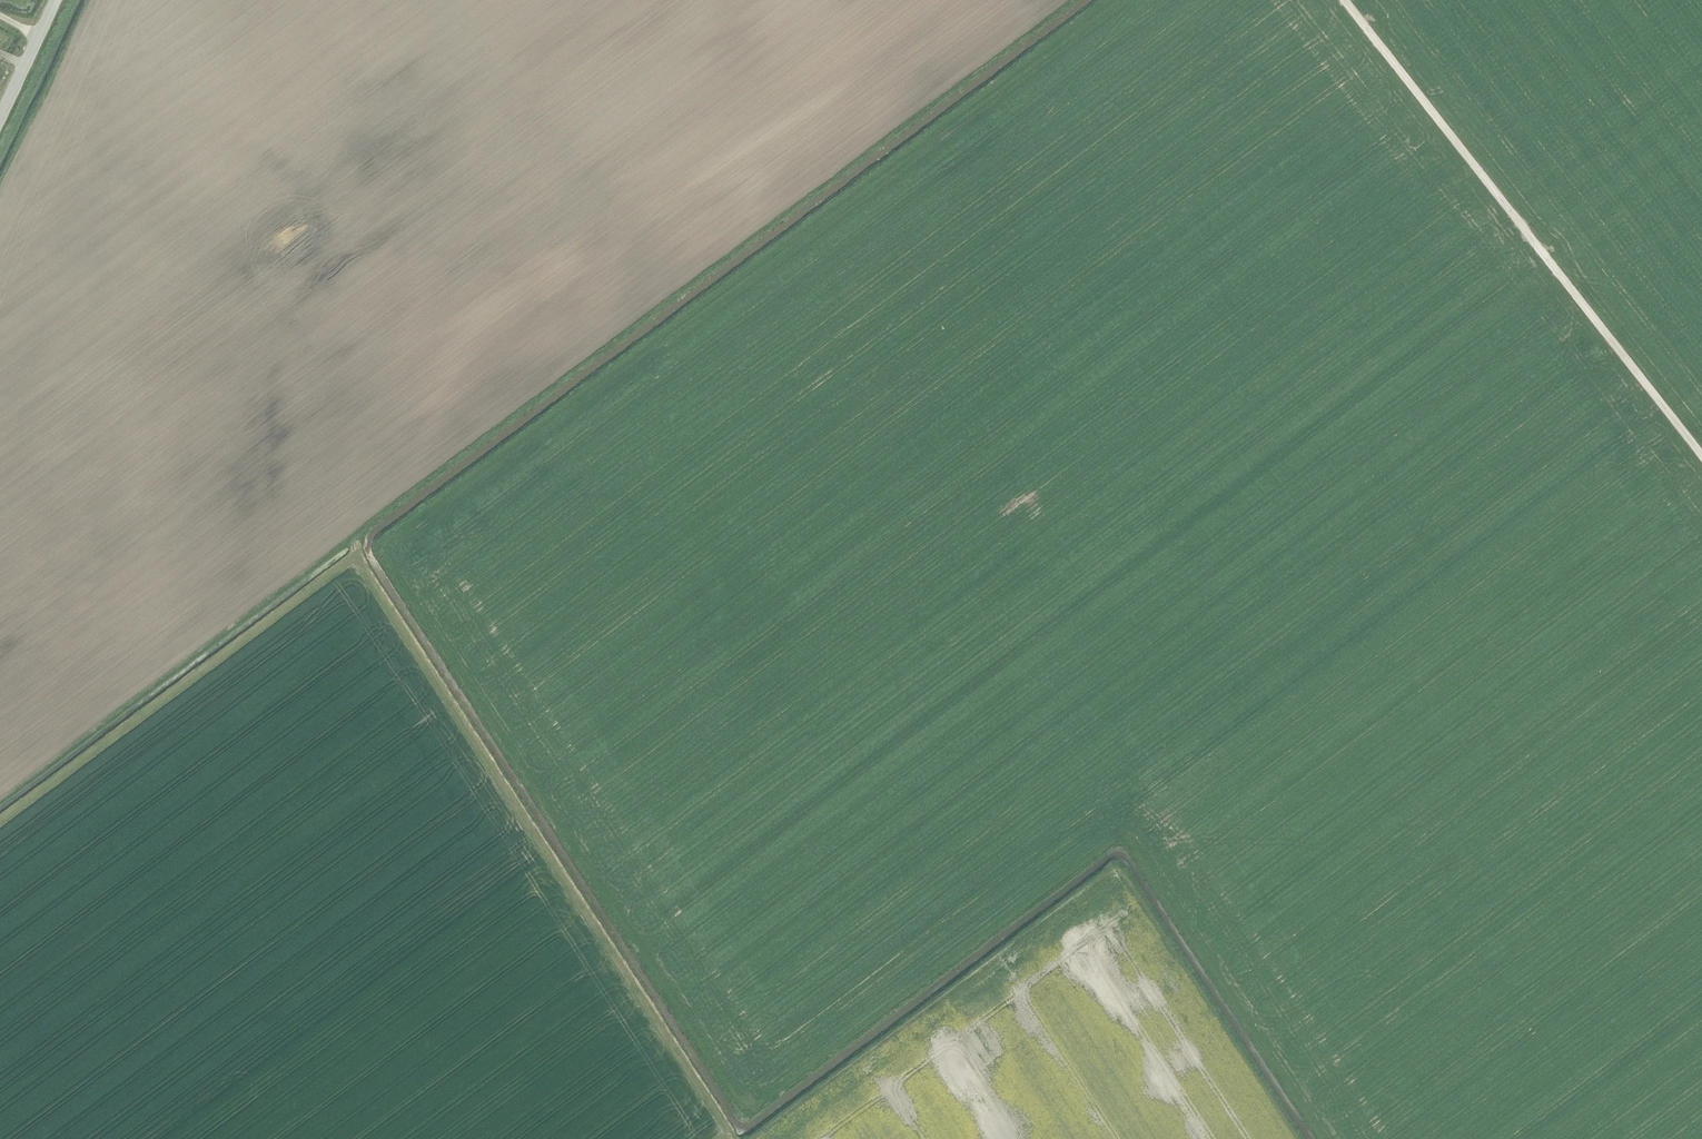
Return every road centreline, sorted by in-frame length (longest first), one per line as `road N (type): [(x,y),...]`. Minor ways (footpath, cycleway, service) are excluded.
road 1 (unclassified): [(0,127),(64,0)]

